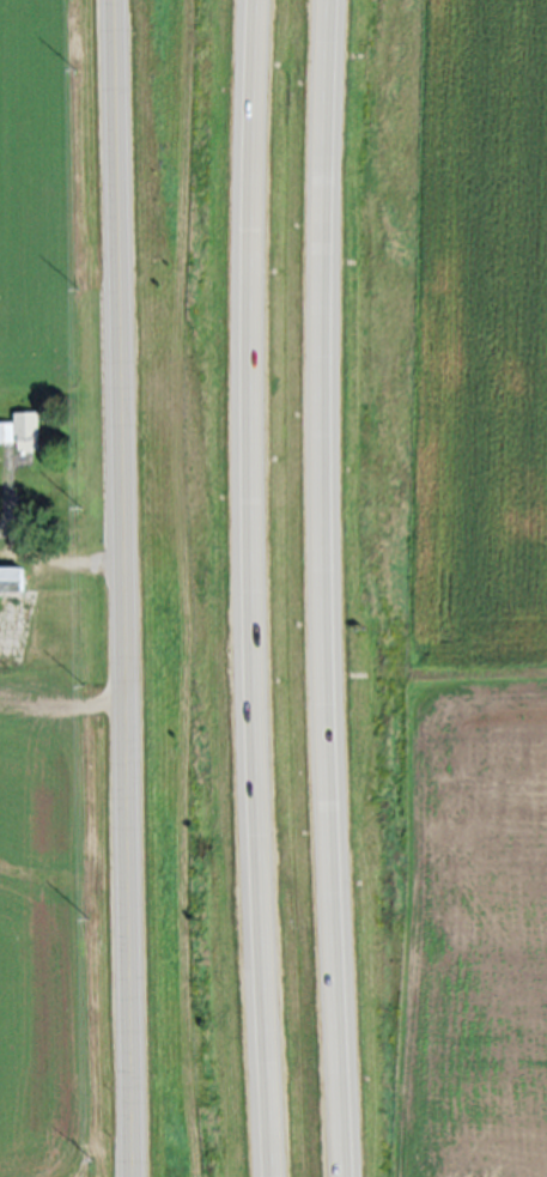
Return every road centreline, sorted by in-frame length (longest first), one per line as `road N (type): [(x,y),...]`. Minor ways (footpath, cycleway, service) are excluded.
road 1 (motorway): [(345,1176),(315,431),(328,0)]
road 2 (motorway): [(252,0),(247,431),(261,1176)]
road 3 (tertiary): [(111,0),(130,1176)]

